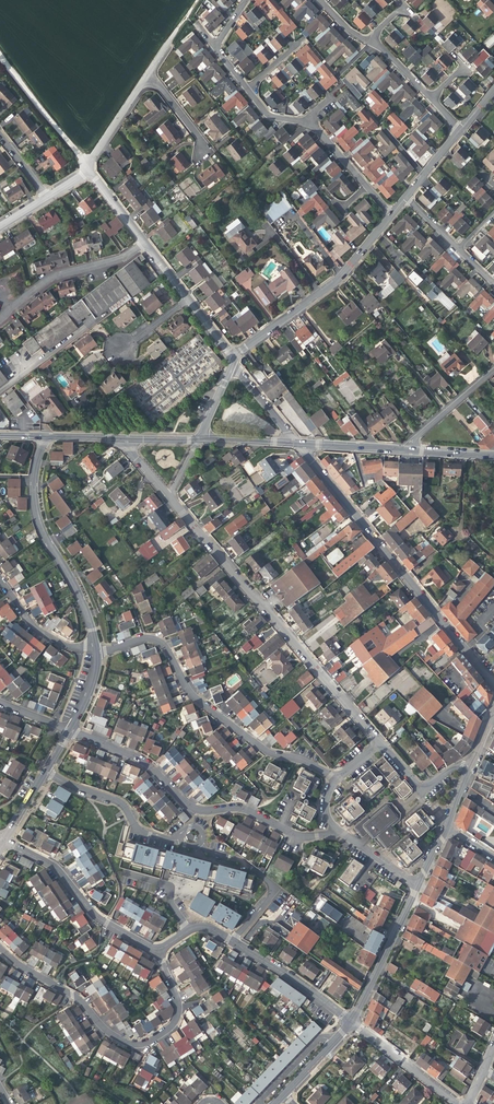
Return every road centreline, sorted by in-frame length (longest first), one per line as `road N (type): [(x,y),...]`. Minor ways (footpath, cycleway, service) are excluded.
road 1 (residential): [(169,496),(380,743)]
road 2 (residential): [(296,443),(493,682)]
road 3 (residential): [(69,730),(142,761),(192,808),(242,808),(300,835),(337,830)]
road 4 (residential): [(335,780),(264,750),(198,700),(156,640),(96,652)]
road 5 (residential): [(0,949),(136,1045),(168,1029),(177,1013),(158,948)]
road 6 (residential): [(94,644),(36,514),(34,474),(44,436)]
road 7 (residential): [(391,215),(336,281),(233,358)]
road 8 (residential): [(3,840),(55,867),(99,919),(158,948)]
road 9 (residential): [(0,318),(53,276),(115,261),(146,243)]
road 10 (residential): [(183,834),(167,840),(141,832),(121,802),(44,772)]
road 11 (residential): [(417,883),(350,1022)]
road 12 (residential): [(232,941),(273,888),(246,865),(200,844)]
road 13 (residential): [(232,941),(350,1022)]
road 14 (unclassified): [(0,55),(87,168)]
road 15 (residential): [(458,1103),(350,1022)]
road 16 (residential): [(94,644),(71,647),(41,632),(0,580)]

